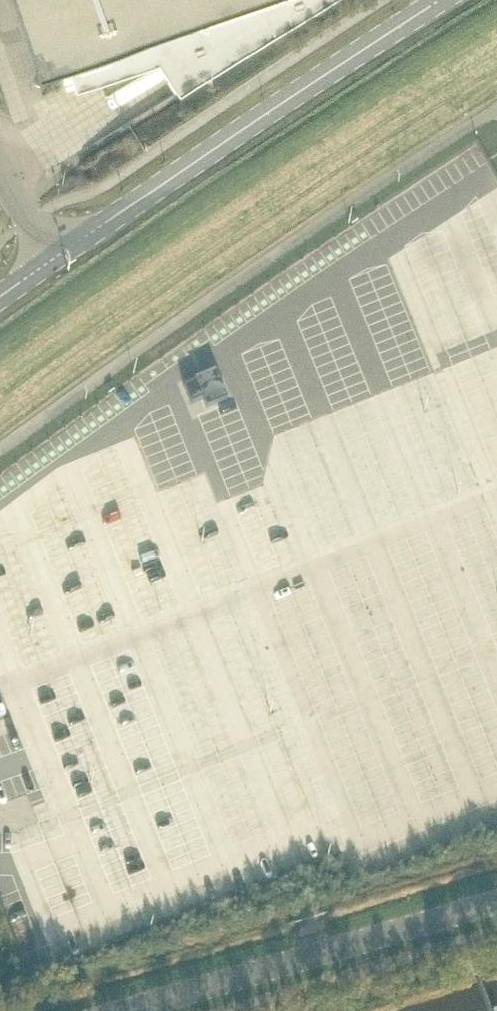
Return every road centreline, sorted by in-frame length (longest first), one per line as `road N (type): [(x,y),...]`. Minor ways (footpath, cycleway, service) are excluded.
road 1 (secondary): [(55,259),(442,0)]
road 2 (tertiary): [(129,1010),(496,903)]

